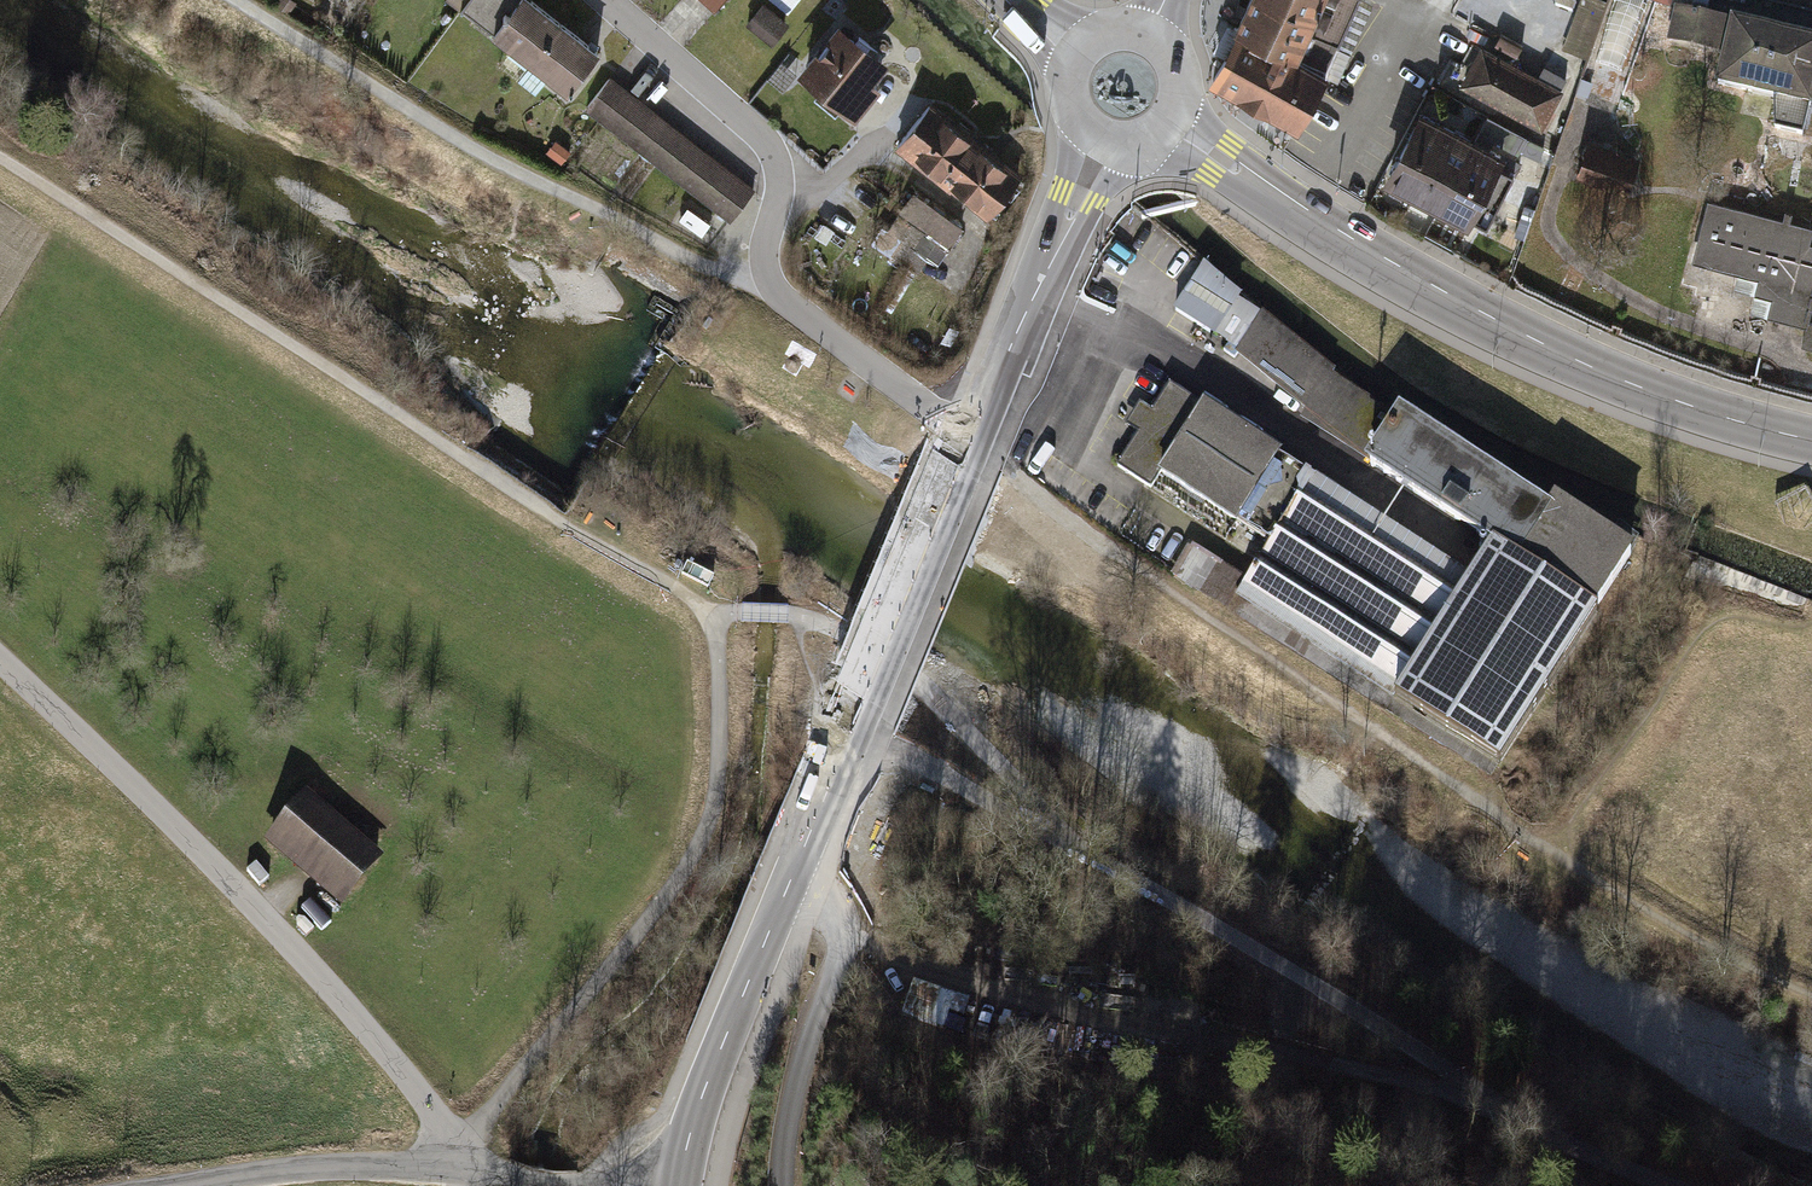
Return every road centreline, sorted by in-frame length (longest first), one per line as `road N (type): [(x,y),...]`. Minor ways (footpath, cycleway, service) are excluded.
road 1 (track): [(975,440),(1039,500),(1266,669),(1530,843),(1759,976),(1811,997)]
road 2 (track): [(0,159),(542,515),(711,614)]
road 3 (track): [(458,1170),(431,1110),(314,970),(0,661)]
road 4 (track): [(1100,869),(1305,984),(1473,1102),(1668,1185)]
road 5 (track): [(458,1170),(487,1114),(675,885),(700,838),(718,724),(711,614)]
road 6 (track): [(790,307),(471,147),(241,0)]
road 7 (residential): [(975,440),(790,307),(768,279),(764,257),(783,196),(781,170),(759,133),(607,0)]
road 8 (primary): [(1811,440),(1653,393),(1545,345),(1313,213)]
road 9 (tertiary): [(791,881),(975,440)]
road 10 (track): [(799,618),(862,647),(913,683),(1100,869)]
road 11 (track): [(1569,862),(1579,811),(1683,637),(1704,622),(1792,630),(1811,620)]
road 12 (tertiary): [(564,1185),(363,1167),(176,1185)]
road 13 (unclassified): [(791,881),(815,889),(839,933),(798,1056),(786,1185)]
road 14 (tertiary): [(680,1185),(697,1111),(791,881)]
road 15 (track): [(1100,869),(925,763),(874,749)]
road 16 (track): [(1252,1045),(1473,1102)]
road 17 (tertiary): [(975,440),(1041,278)]
road 18 (primary): [(1159,137),(1233,180),(1313,213)]
road 19 (primary): [(1313,213),(1184,105)]
road 20 (tertiary): [(1041,278),(1140,145)]
road 21 (tertiary): [(1072,116),(1072,150),(1041,278)]
road 22 (track): [(847,744),(818,728),(799,618)]

